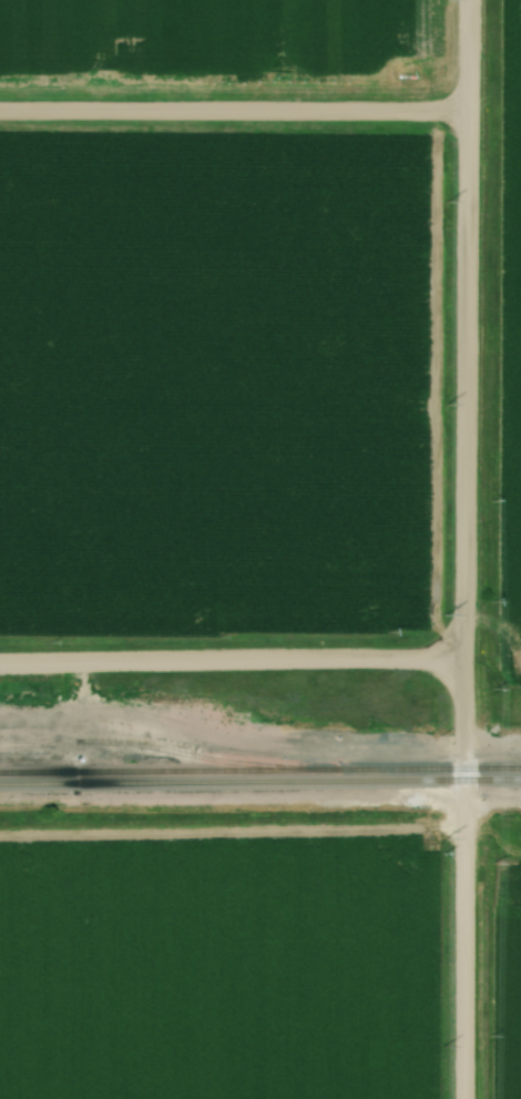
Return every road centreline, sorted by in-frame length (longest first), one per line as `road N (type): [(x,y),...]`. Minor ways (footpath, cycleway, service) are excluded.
road 1 (residential): [(465,1098),(467,0)]
road 2 (residential): [(0,665),(468,659)]
road 3 (residential): [(467,111),(0,109)]

